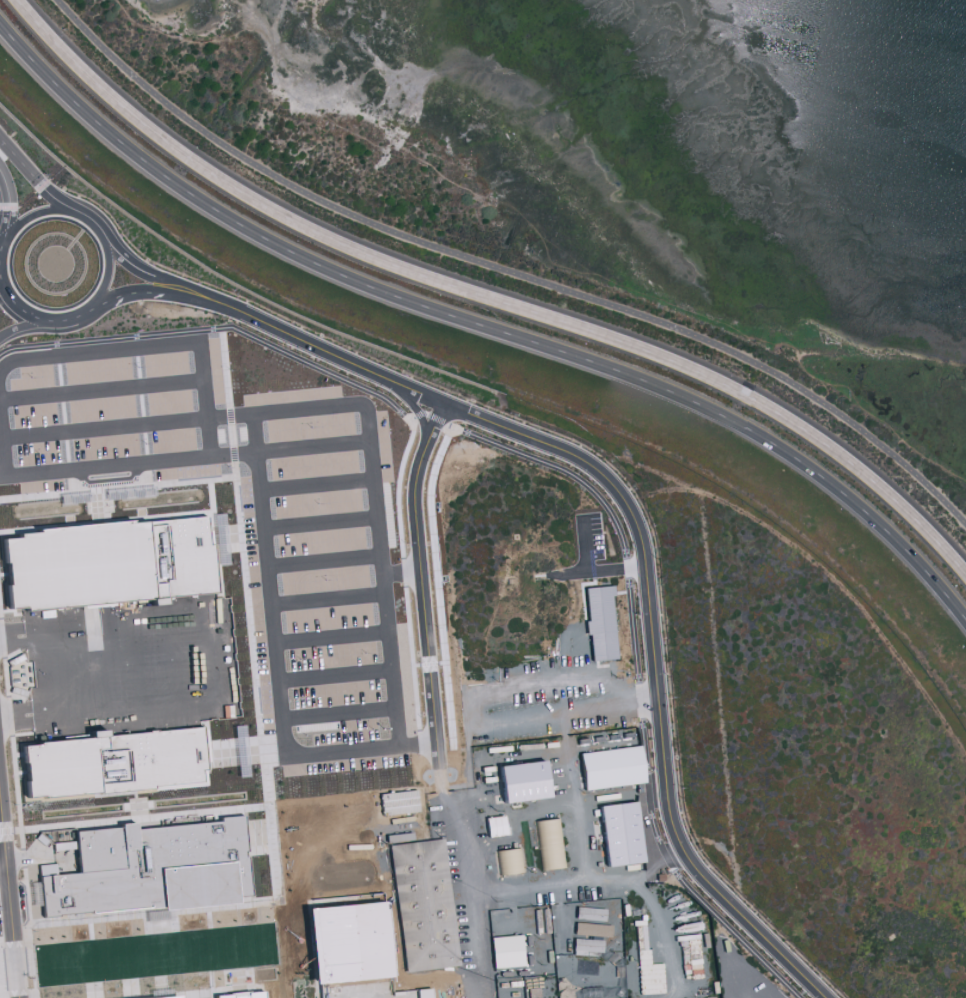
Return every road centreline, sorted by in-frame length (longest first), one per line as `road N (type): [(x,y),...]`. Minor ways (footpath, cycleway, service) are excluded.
road 1 (primary): [(0,23),(98,125),(220,214),(388,294),(692,401),(794,455),(888,532),(965,617)]
road 2 (primary): [(965,575),(871,481),(759,403),(703,374),(396,267),(240,194),(122,107),(18,0)]

